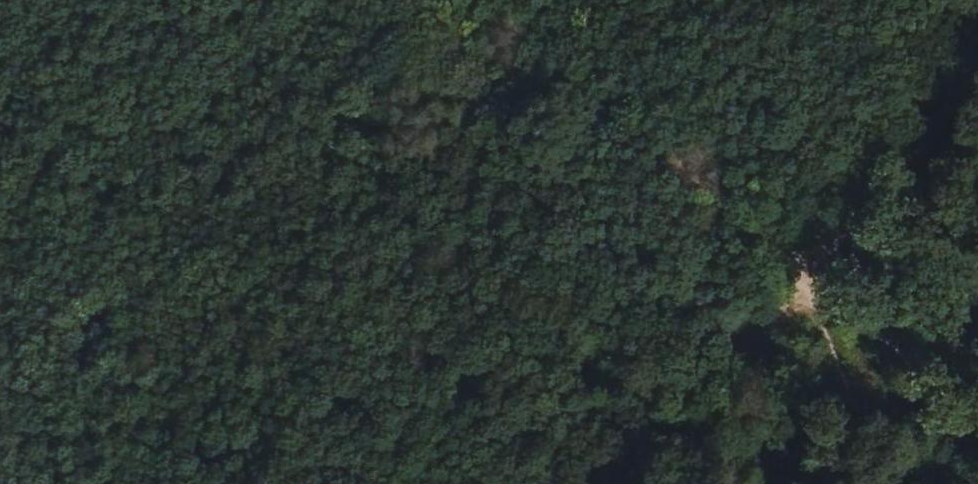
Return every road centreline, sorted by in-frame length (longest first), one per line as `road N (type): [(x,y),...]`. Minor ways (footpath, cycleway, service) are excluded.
road 1 (track): [(485,0),(805,266),(977,429)]
road 2 (track): [(977,66),(615,483)]
road 3 (track): [(881,483),(805,266),(745,0)]

